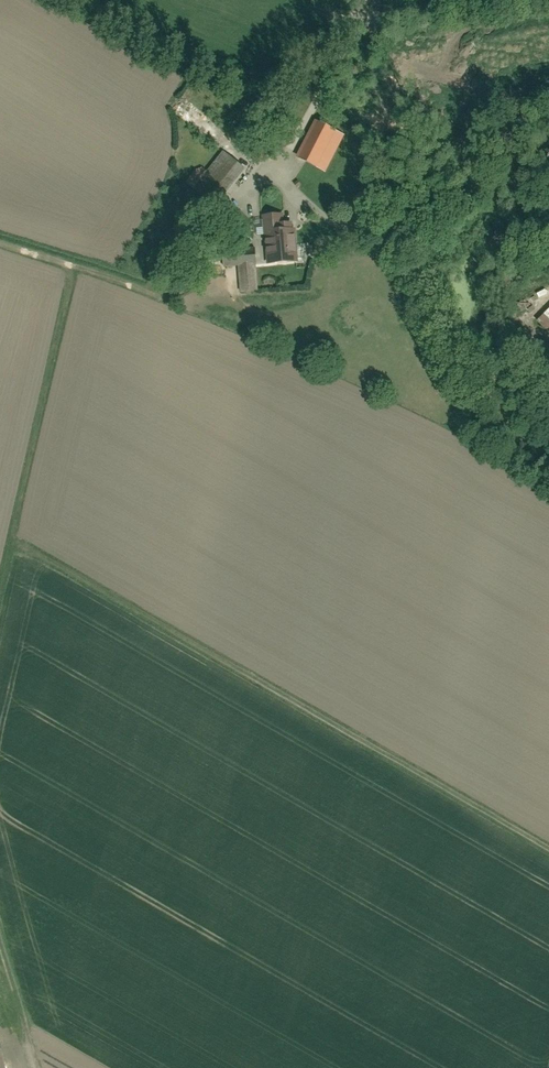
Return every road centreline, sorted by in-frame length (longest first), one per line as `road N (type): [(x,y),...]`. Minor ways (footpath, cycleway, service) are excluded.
road 1 (track): [(548,848),(19,545),(13,527),(71,280),(59,261),(0,240)]

